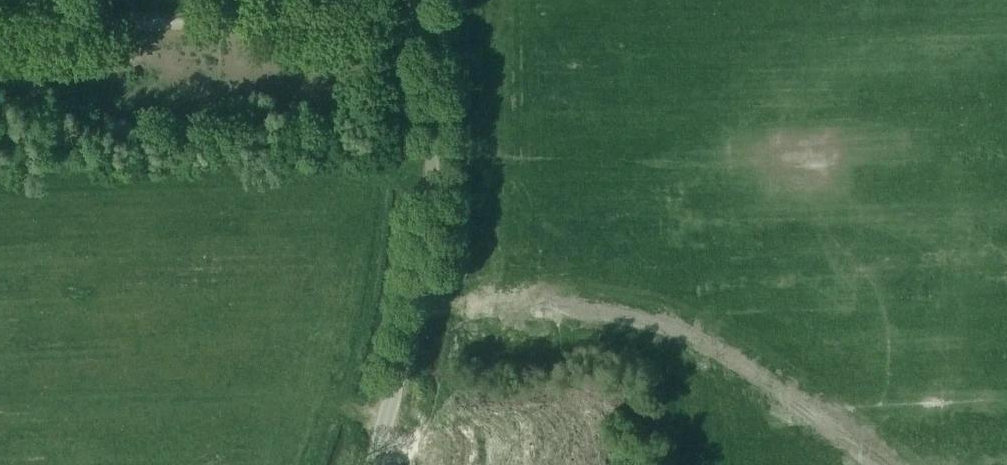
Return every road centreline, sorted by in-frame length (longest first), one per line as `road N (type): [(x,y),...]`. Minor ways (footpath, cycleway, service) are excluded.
road 1 (unclassified): [(375,464),(425,222),(421,0)]

